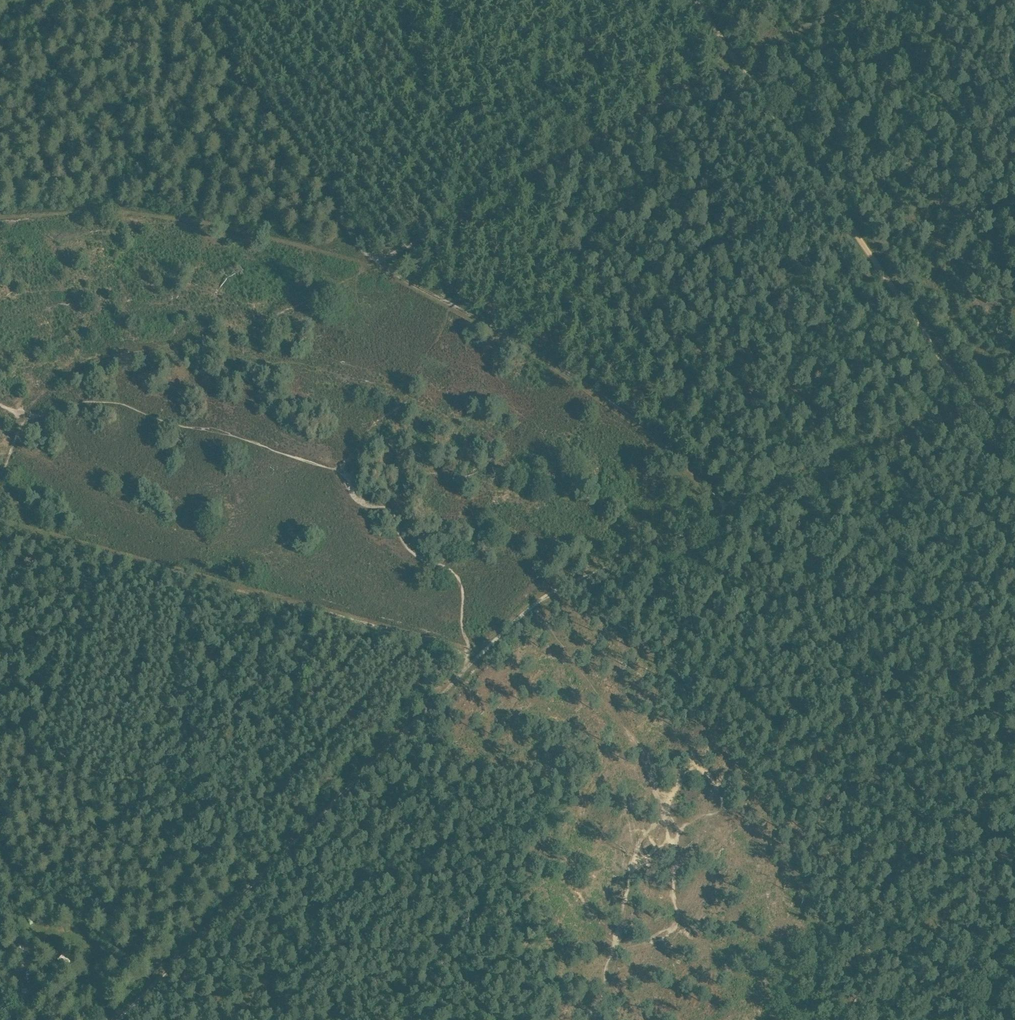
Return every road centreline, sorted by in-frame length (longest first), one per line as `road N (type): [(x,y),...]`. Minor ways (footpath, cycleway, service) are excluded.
road 1 (track): [(375,261),(740,61),(884,0)]
road 2 (track): [(128,1019),(485,656)]
road 3 (track): [(980,411),(699,0)]
road 4 (track): [(470,650),(0,517)]
road 5 (track): [(375,261),(578,372),(739,513)]
road 6 (track): [(739,513),(903,776),(937,777),(1000,741),(1014,745)]
road 7 (track): [(178,0),(318,183),(344,230),(375,261)]
road 8 (track): [(739,513),(980,411)]
road 9 (track): [(739,513),(539,604)]

